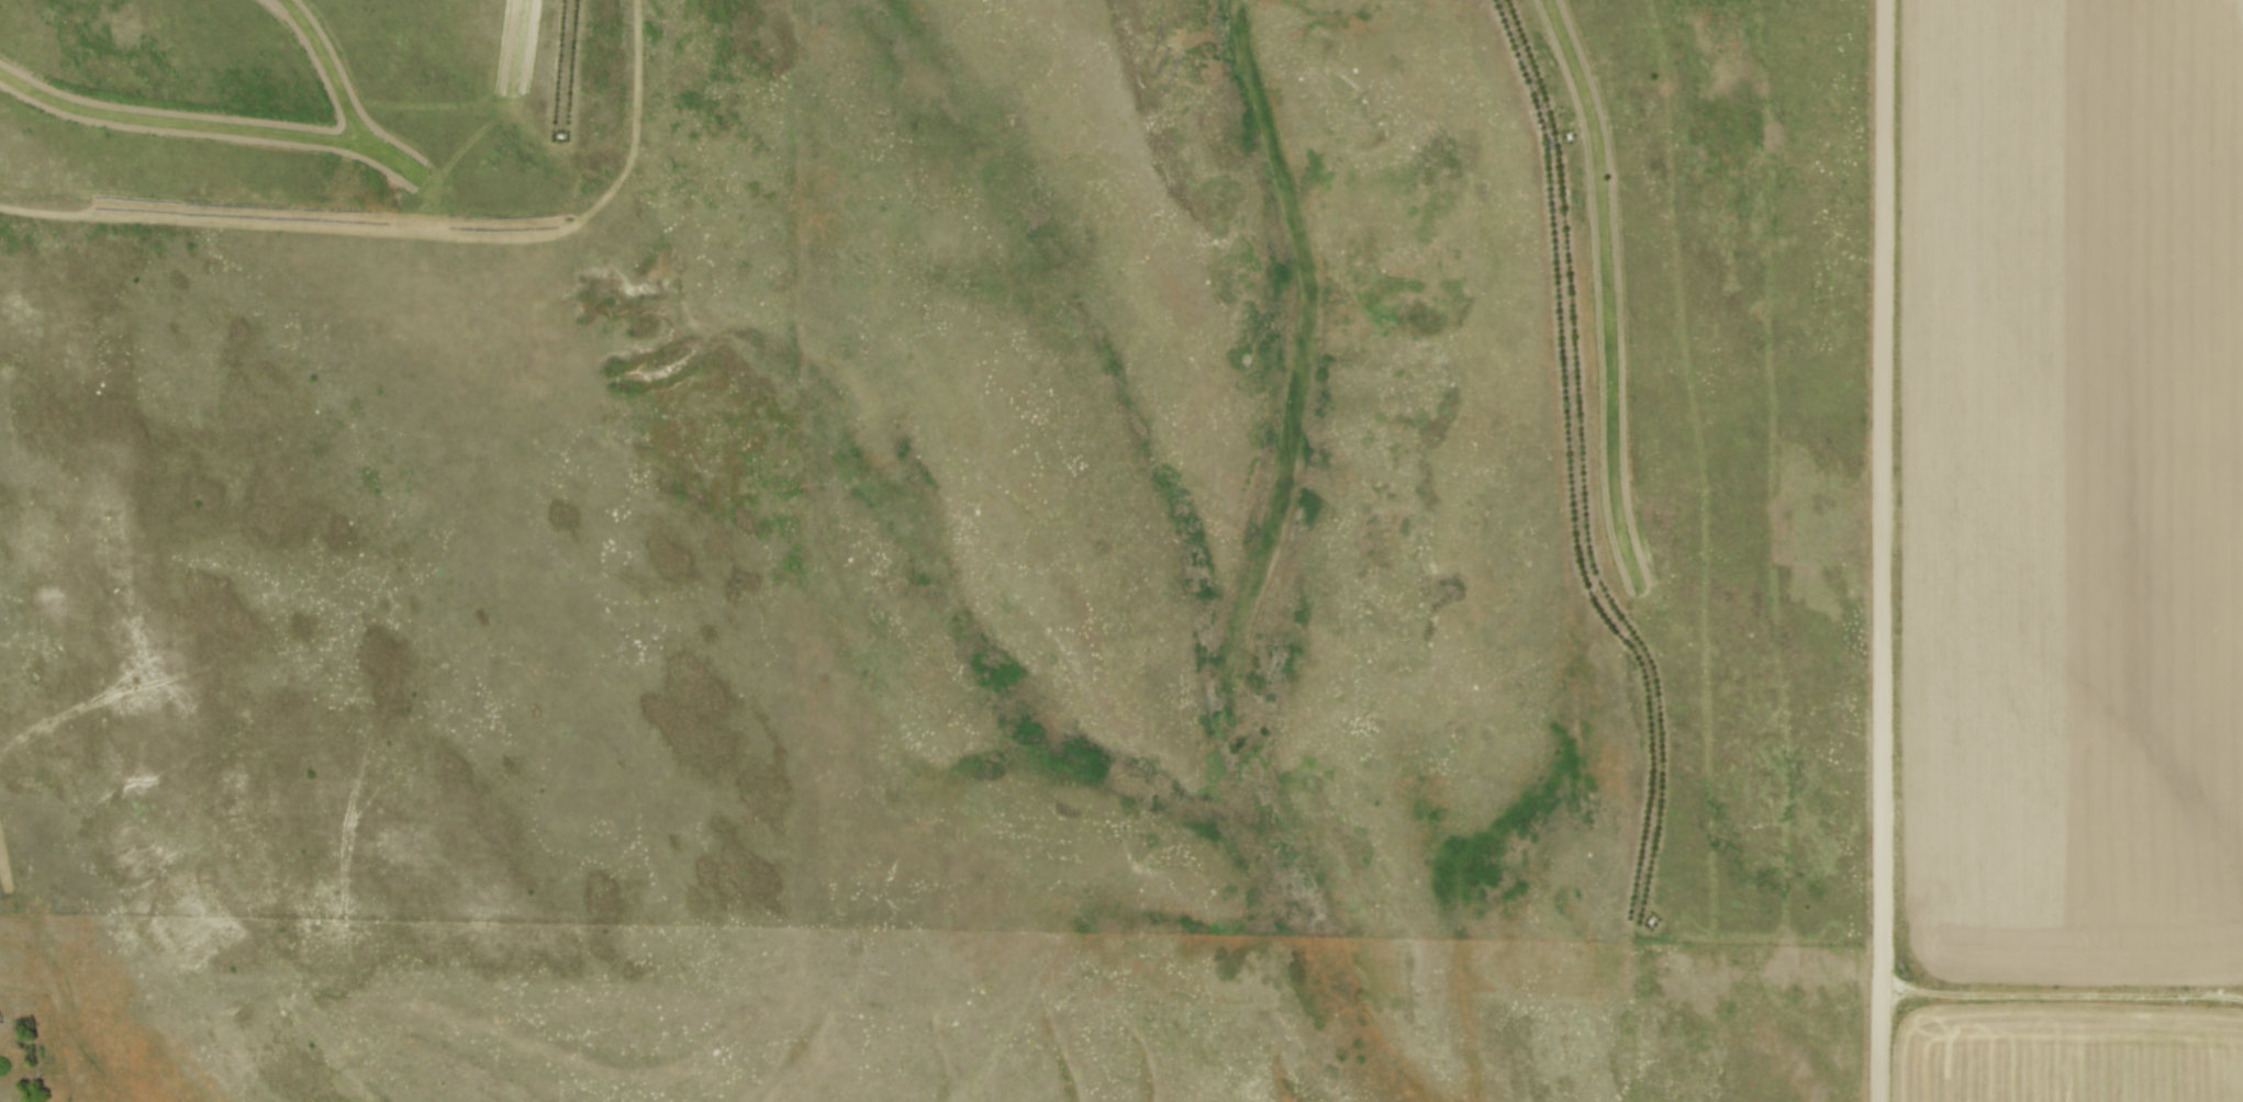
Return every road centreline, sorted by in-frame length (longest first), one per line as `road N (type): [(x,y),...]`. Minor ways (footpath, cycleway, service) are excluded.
road 1 (residential): [(1876,1101),(1881,0)]
road 2 (residential): [(1876,994),(2242,999)]

